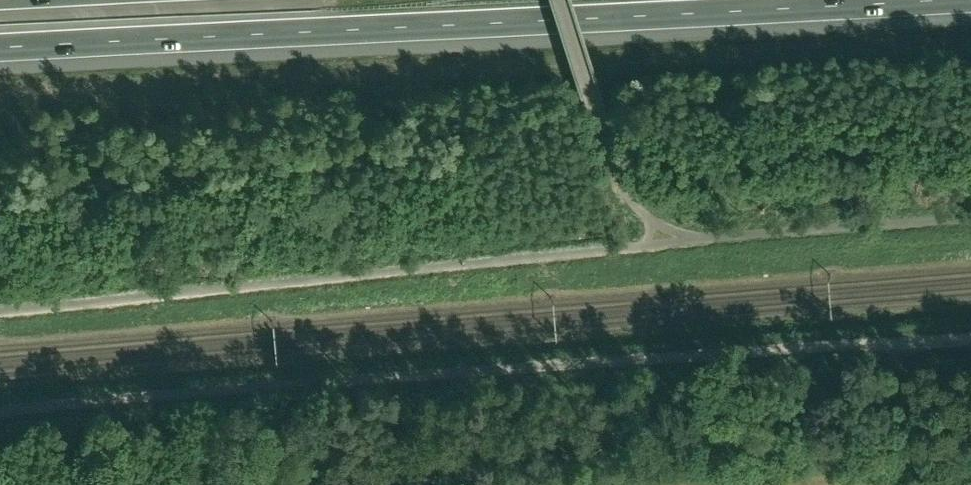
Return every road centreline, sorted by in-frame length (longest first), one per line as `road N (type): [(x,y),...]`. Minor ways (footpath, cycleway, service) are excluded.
road 1 (unclassified): [(0,411),(970,338)]
road 2 (motorway): [(0,48),(896,0)]

